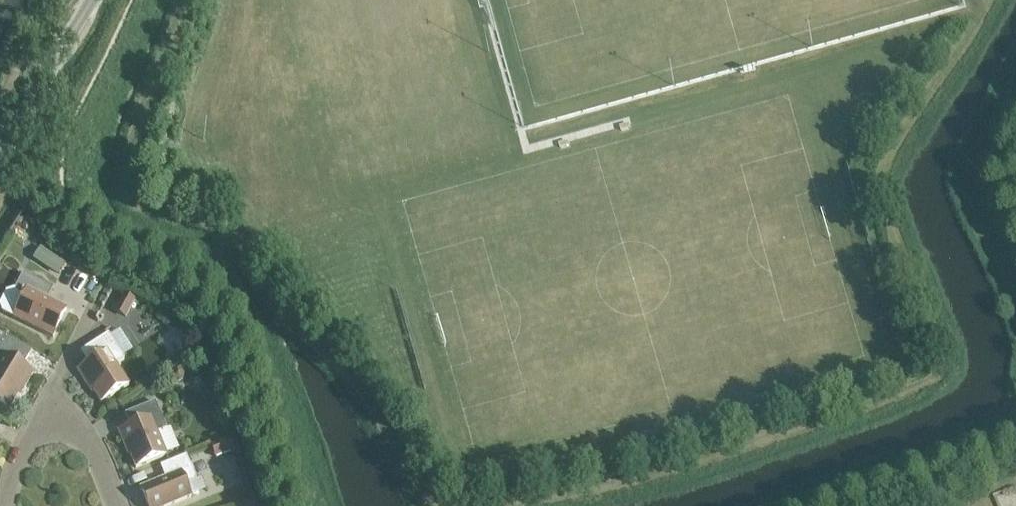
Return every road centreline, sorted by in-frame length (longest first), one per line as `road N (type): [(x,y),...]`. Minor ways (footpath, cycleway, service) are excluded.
road 1 (tertiary): [(0,148),(87,0)]
road 2 (residential): [(49,421),(52,387),(92,306)]

